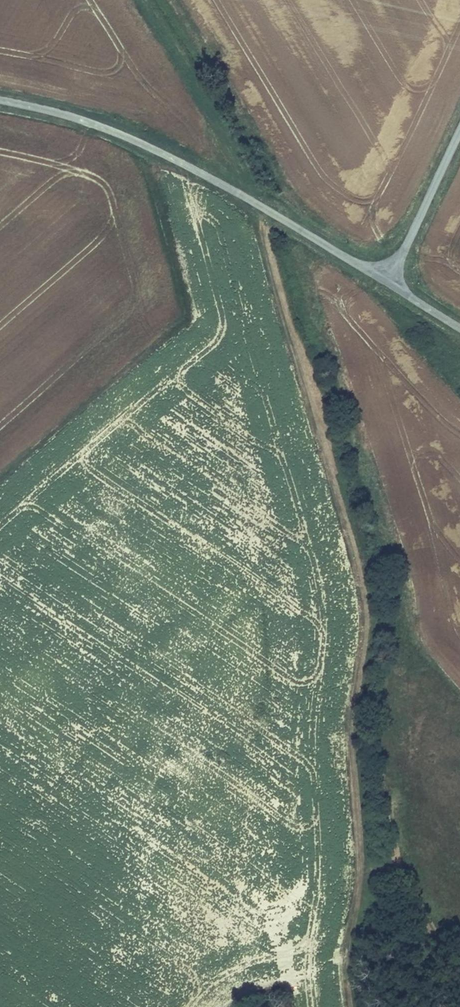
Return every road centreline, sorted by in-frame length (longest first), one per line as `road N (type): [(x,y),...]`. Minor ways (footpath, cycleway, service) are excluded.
road 1 (track): [(367,870),(352,716),(369,619),(365,590),(260,206)]
road 2 (unclassified): [(387,282),(158,152),(83,120),(0,100)]
road 3 (unclassified): [(459,133),(387,282)]
road 4 (track): [(367,870),(348,952),(349,1006)]

